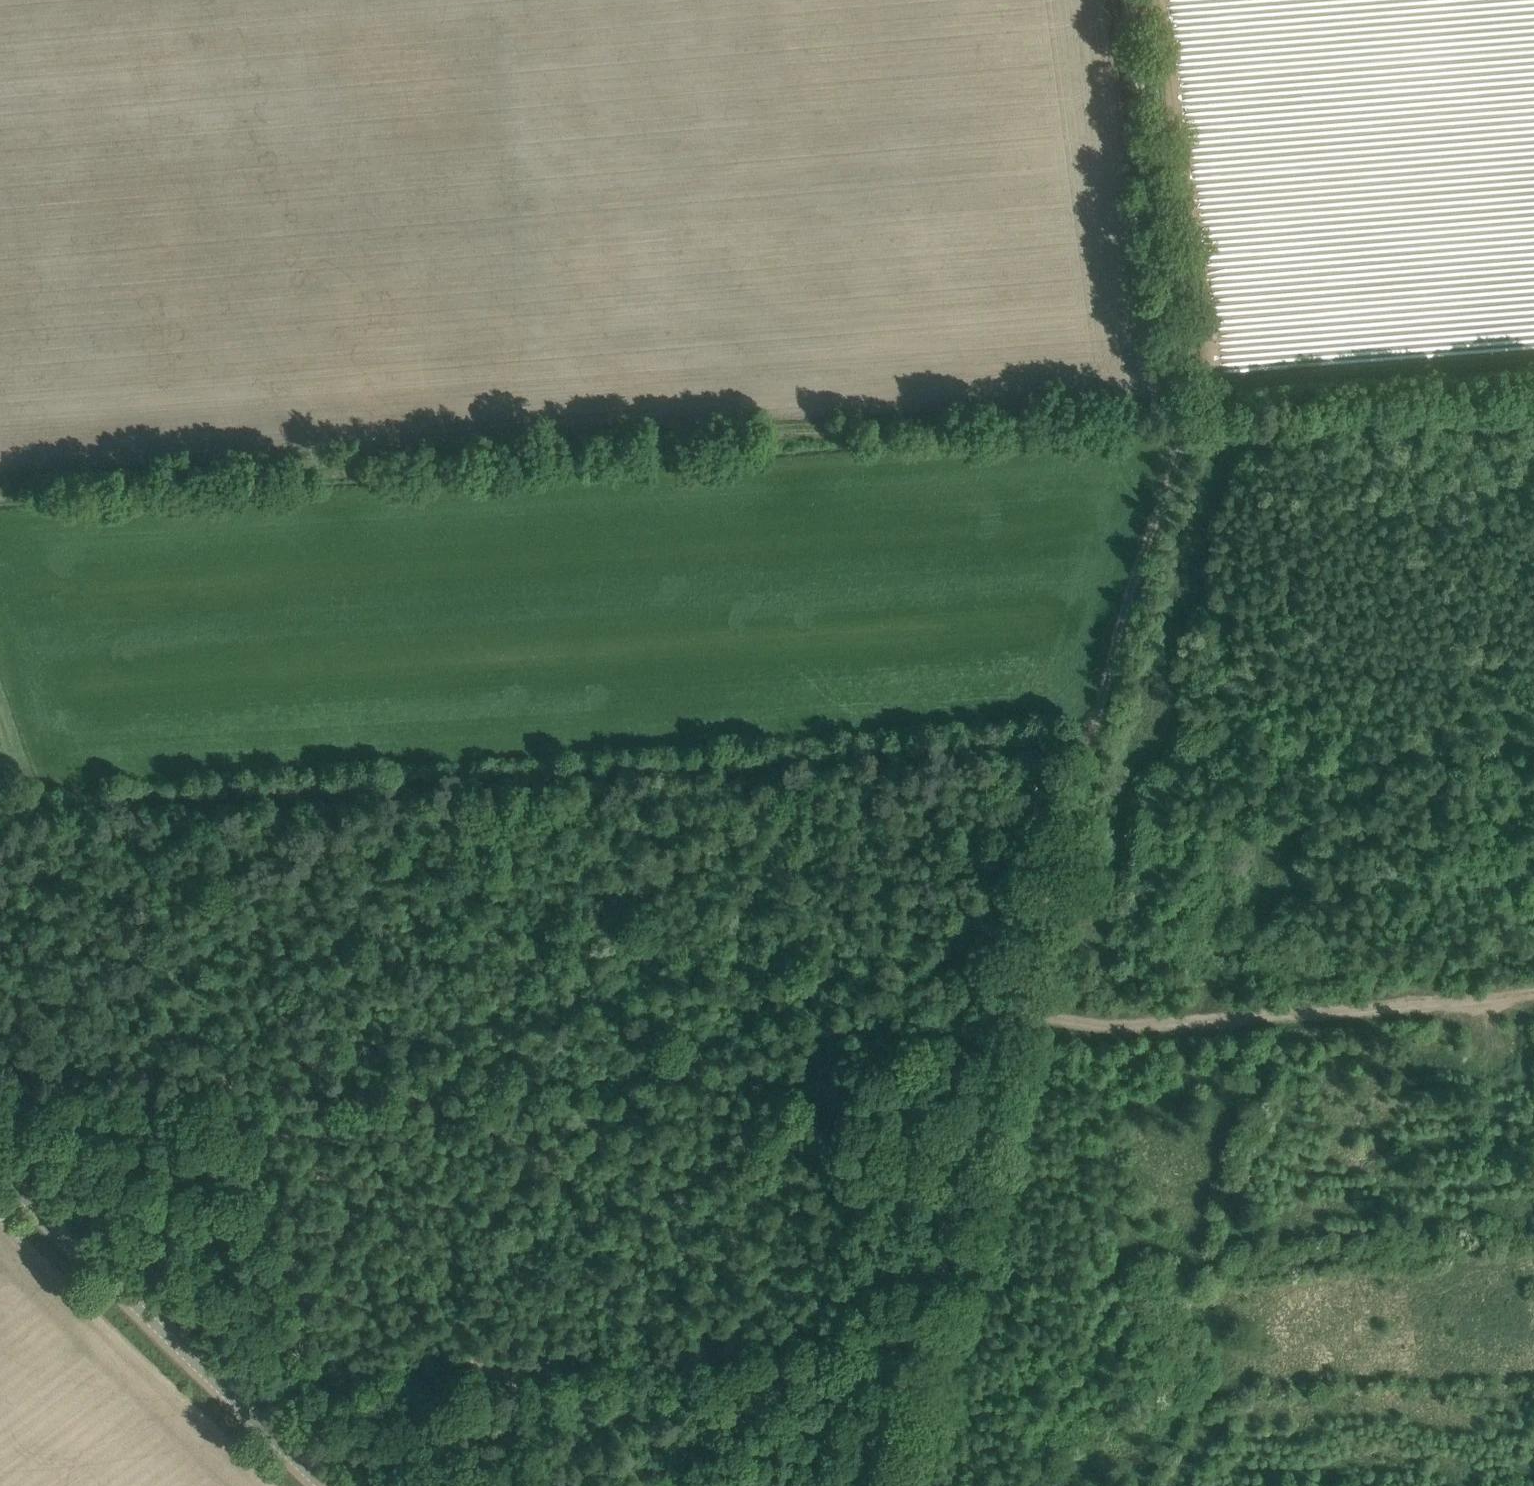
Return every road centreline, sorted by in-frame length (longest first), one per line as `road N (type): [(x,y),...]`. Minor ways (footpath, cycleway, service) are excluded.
road 1 (track): [(1130,0),(1181,436),(962,1188),(883,1401)]
road 2 (tertiary): [(325,1485),(0,1168)]

